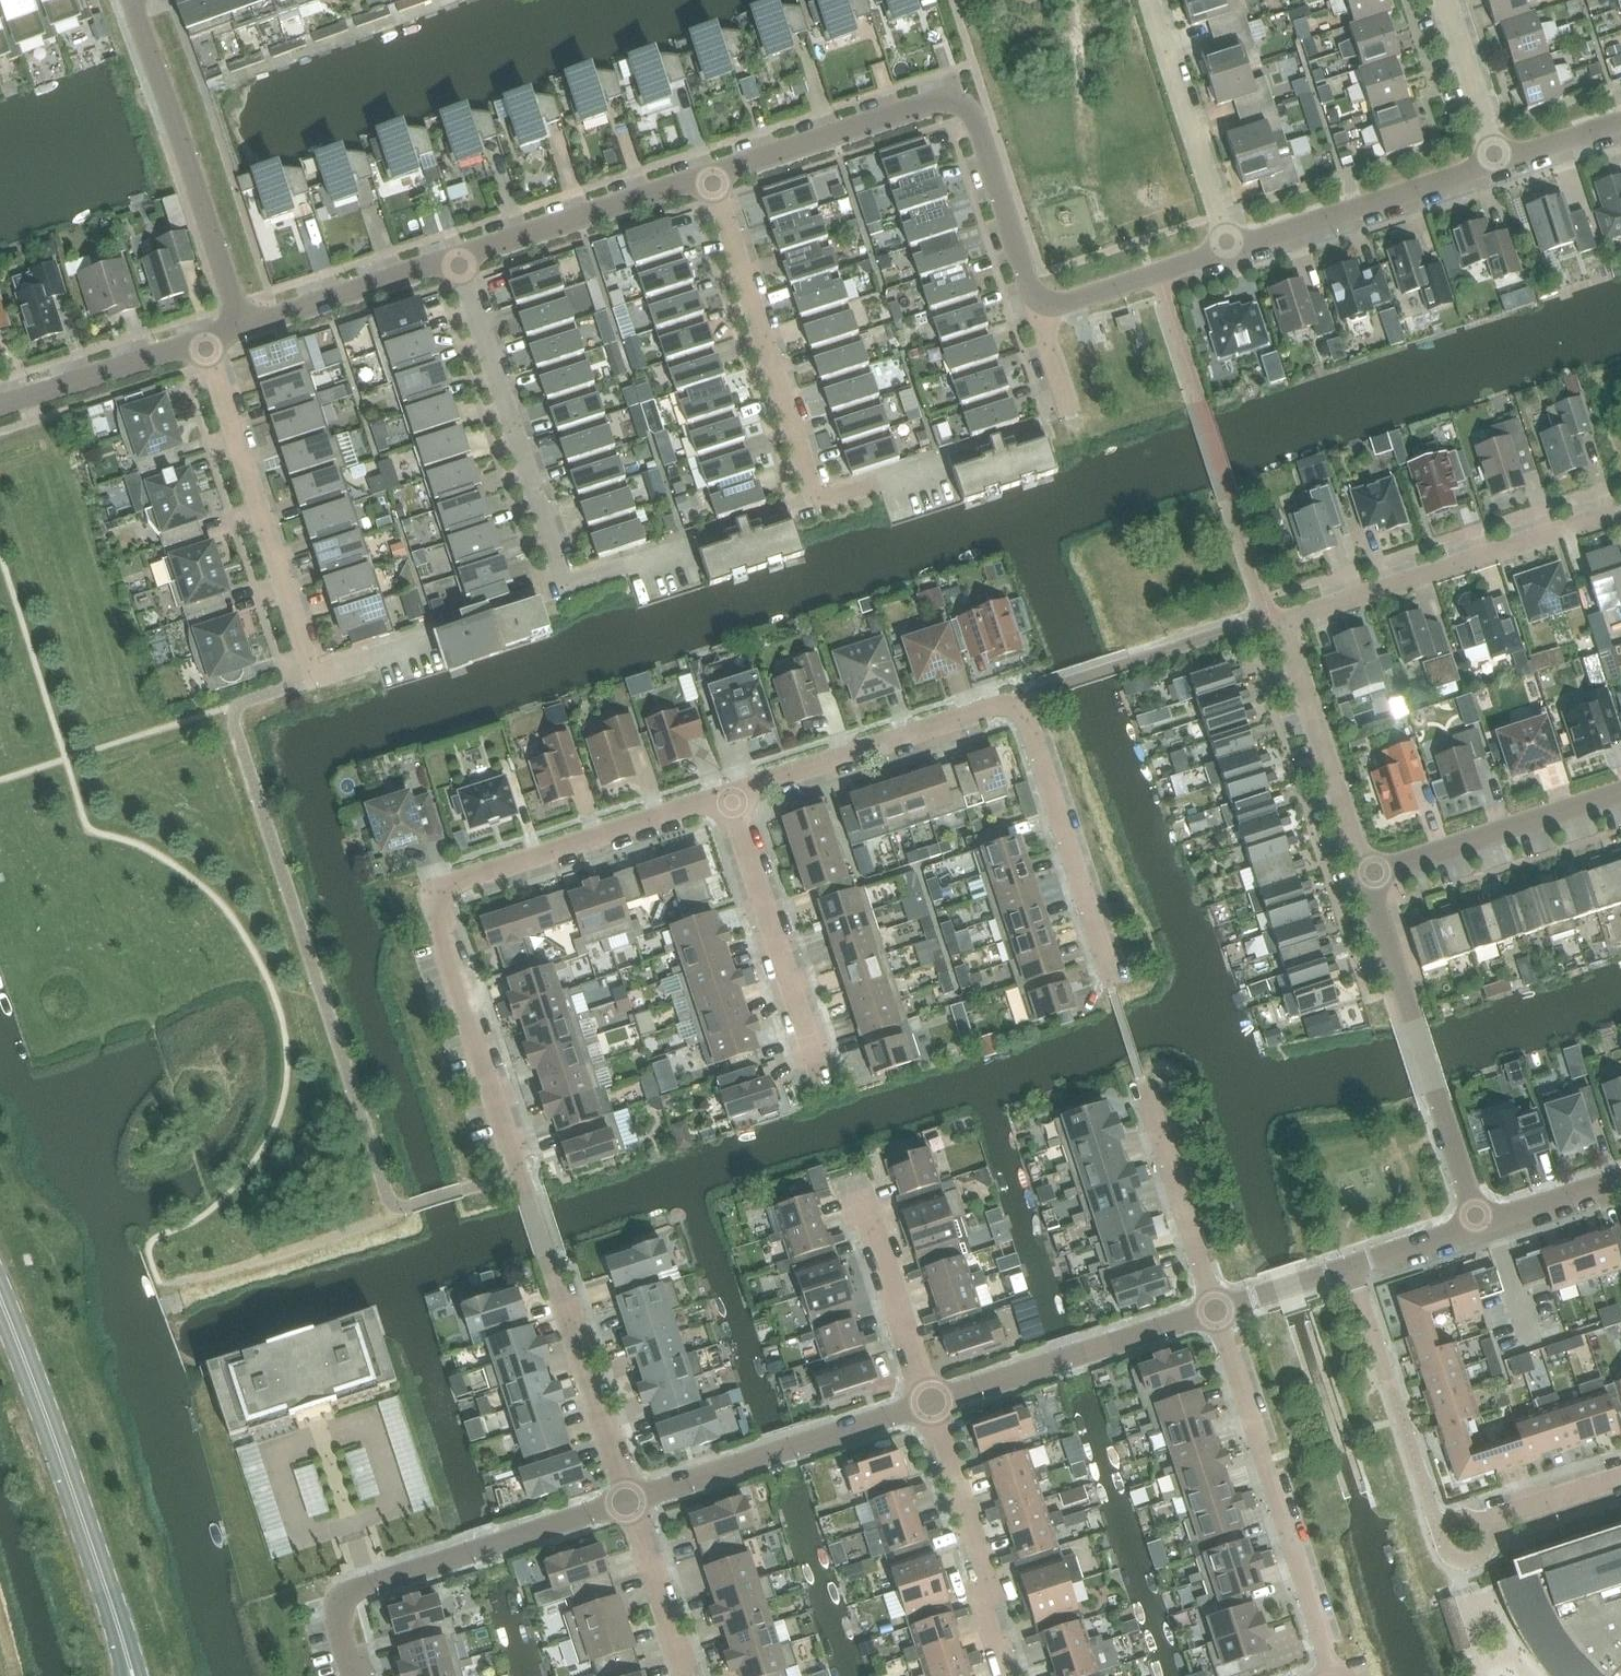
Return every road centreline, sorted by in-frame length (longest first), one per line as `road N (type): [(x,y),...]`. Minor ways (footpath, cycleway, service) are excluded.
road 1 (residential): [(710,173),(940,99),(959,100),(973,118),(1044,315),(1239,253)]
road 2 (residential): [(1370,878),(1273,619),(1611,512)]
road 3 (residential): [(533,1192),(436,892),(735,794)]
road 4 (residential): [(735,794),(1016,705),(1110,988)]
road 5 (residential): [(403,652),(315,682),(202,346)]
road 6 (residential): [(628,1500),(347,1589),(337,1612),(353,1675)]
road 7 (residential): [(1331,1668),(1214,1310)]
road 8 (tertiary): [(126,1648),(0,1299)]
road 9 (residential): [(1478,1223),(1370,878)]
road 10 (residential): [(242,331),(131,0)]
road 11 (residential): [(814,494),(710,173)]
road 12 (residential): [(564,577),(456,258)]
road 13 (residential): [(628,1500),(928,1402)]
road 14 (residential): [(928,1402),(1214,1310)]
road 15 (residential): [(735,794),(827,1079)]
road 16 (residential): [(928,1402),(986,1573),(984,1602),(1006,1675)]
road 17 (residential): [(1239,253),(1502,169)]
road 18 (residential): [(456,258),(710,173)]
road 19 (residential): [(1239,253),(1155,0)]
road 20 (residential): [(1370,878),(1620,798)]
road 21 (residential): [(628,1500),(555,1263)]
road 22 (residential): [(1141,1085),(1214,1310)]
road 23 (residential): [(850,1181),(928,1402)]
road 24 (residential): [(242,331),(456,258)]
road 25 (residential): [(0,407),(202,346)]
road 26 (residential): [(628,1500),(687,1675)]
road 27 (residential): [(1502,169),(1442,0)]
road 28 (residential): [(1620,1478),(1477,1524)]
road 29 (residential): [(1478,1223),(1620,1177)]
road 30 (residential): [(1214,1310),(1349,1266)]
road 31 (residential): [(1349,1266),(1478,1223)]
road 32 (residential): [(1502,169),(1620,129)]
road 33 (residential): [(1477,1524),(1449,1524),(1447,1552),(1475,1557),(1482,1530)]

